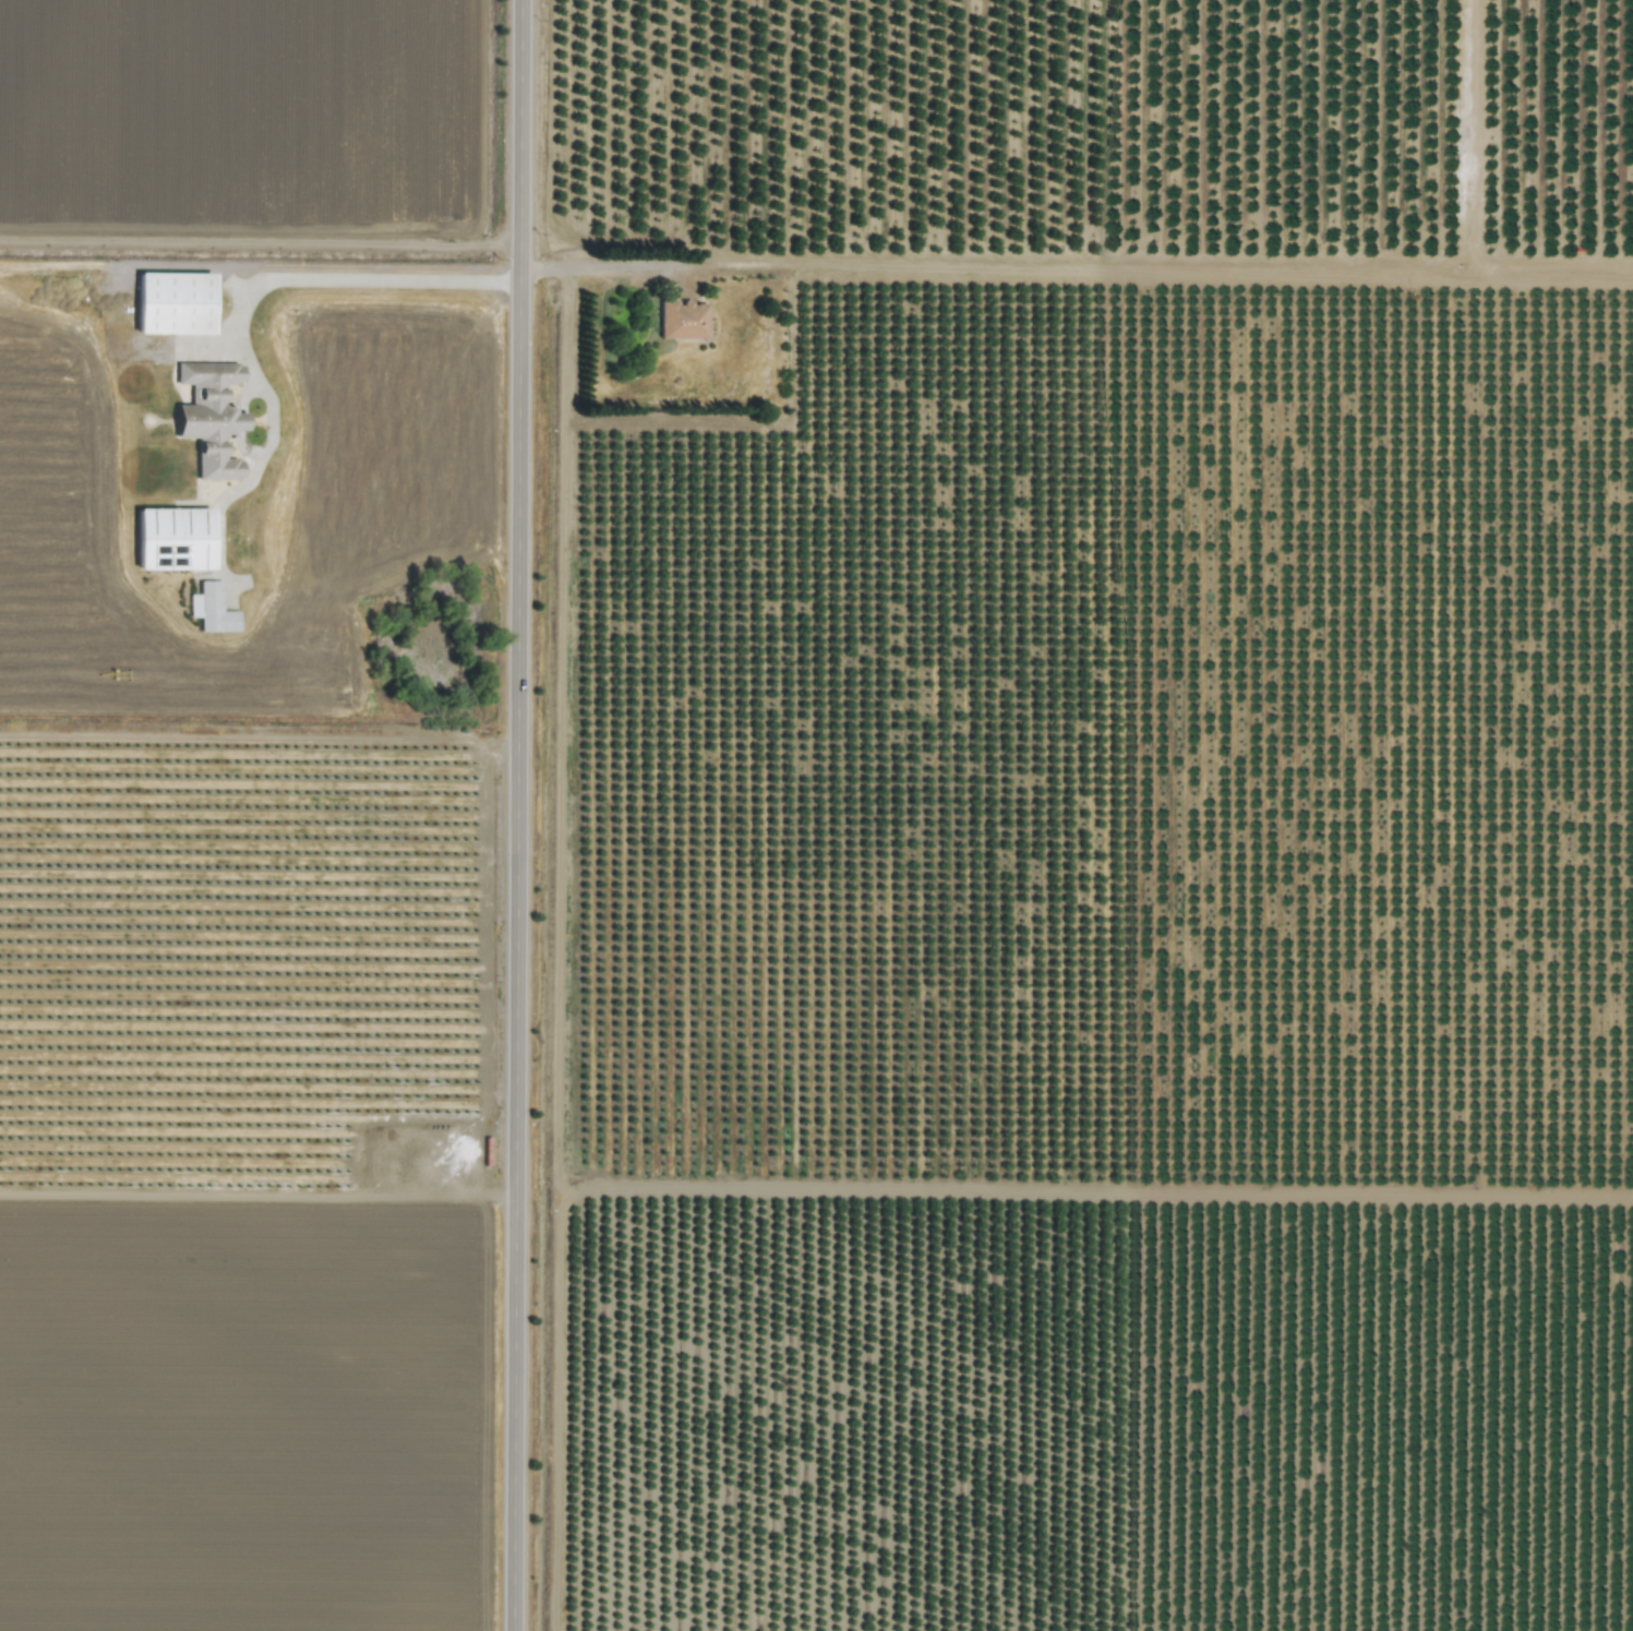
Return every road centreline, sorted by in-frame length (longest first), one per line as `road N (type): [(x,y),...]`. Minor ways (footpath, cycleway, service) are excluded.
road 1 (tertiary): [(524,0),(519,1630)]
road 2 (track): [(523,278),(1261,264),(1632,278)]
road 3 (track): [(0,268),(523,278)]
road 4 (track): [(269,278),(241,305),(236,323),(268,400),(271,432),(251,477),(219,501),(216,563),(230,583)]

